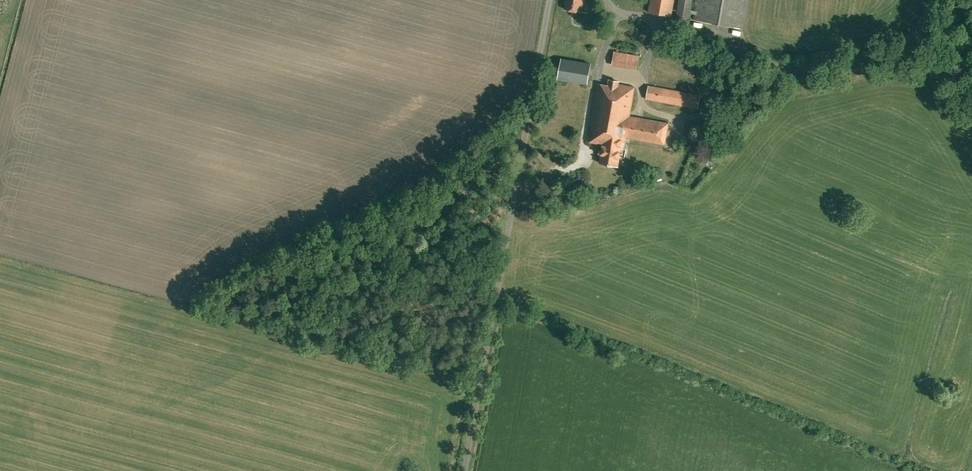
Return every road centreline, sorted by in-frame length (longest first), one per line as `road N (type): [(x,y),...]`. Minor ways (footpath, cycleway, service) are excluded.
road 1 (unclassified): [(464,470),(550,0)]

